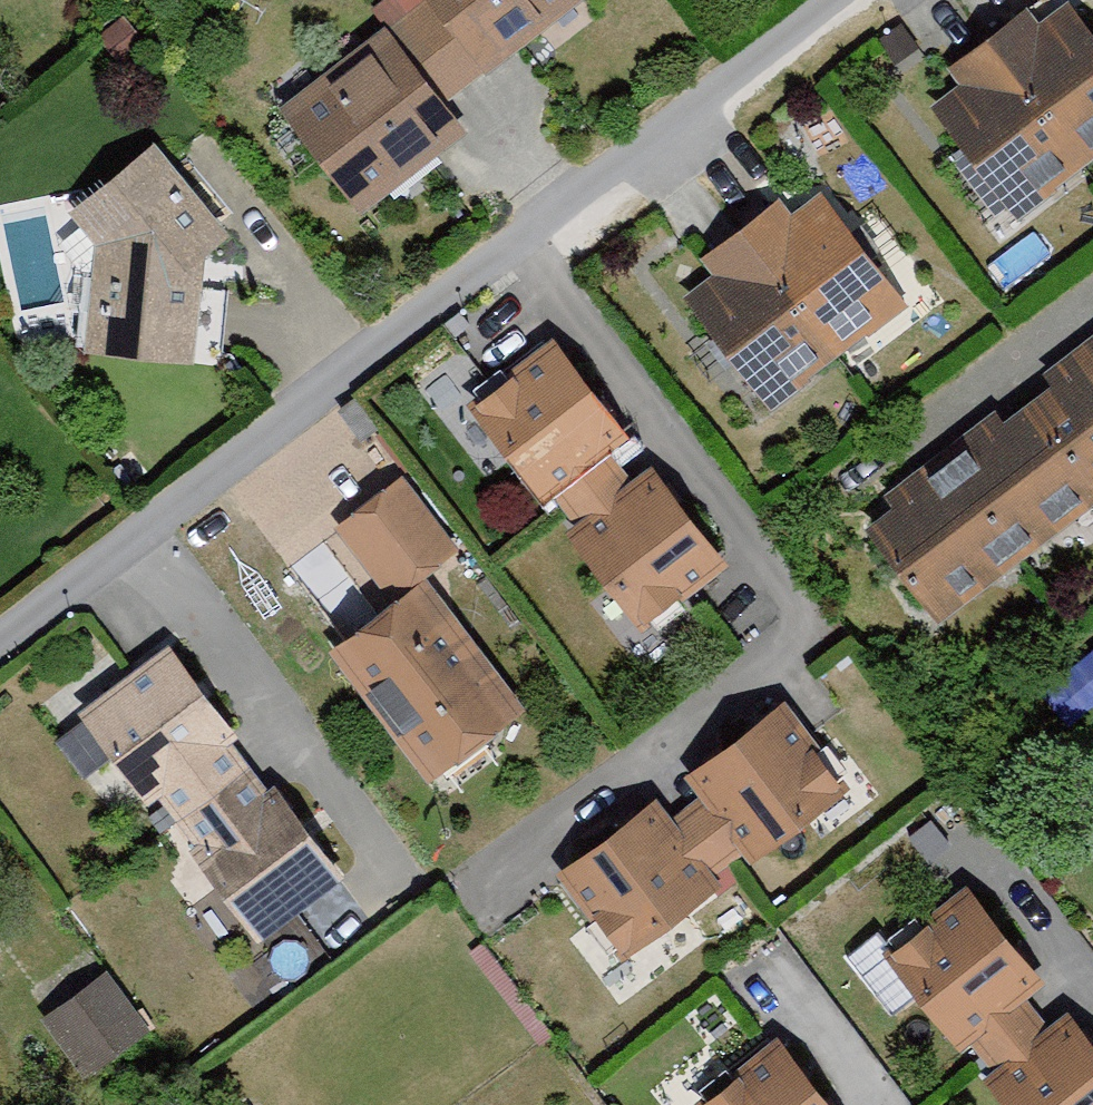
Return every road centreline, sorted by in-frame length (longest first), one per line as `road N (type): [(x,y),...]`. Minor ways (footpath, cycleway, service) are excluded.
road 1 (residential): [(834,0),(0,645)]

